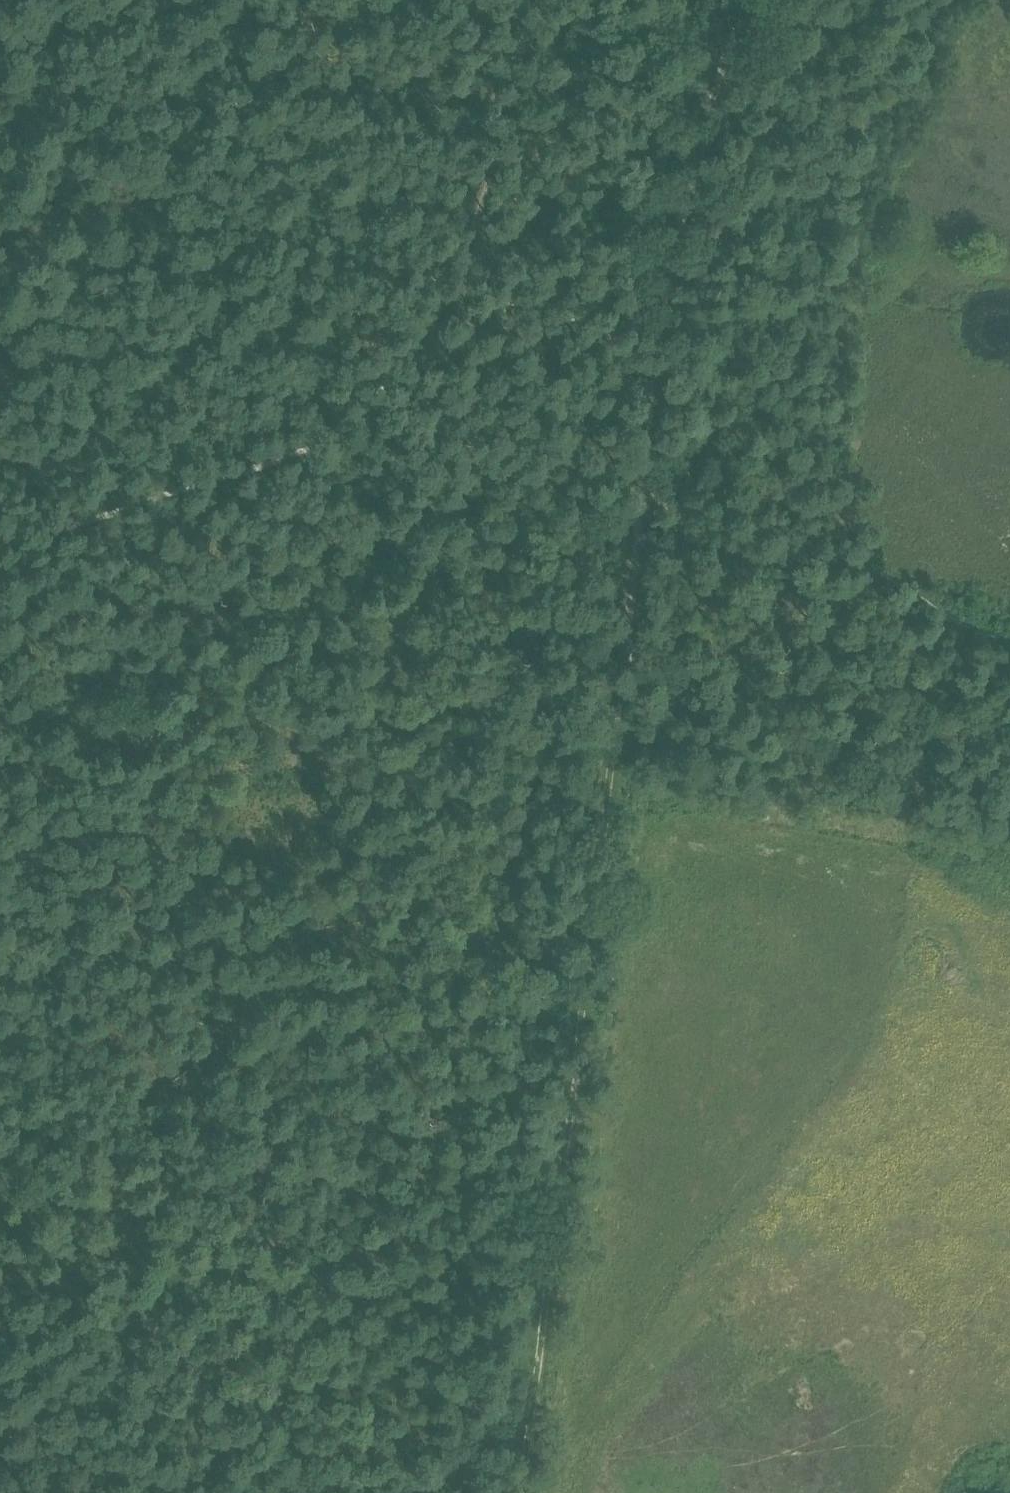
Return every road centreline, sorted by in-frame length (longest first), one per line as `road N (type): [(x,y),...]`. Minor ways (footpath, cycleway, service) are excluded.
road 1 (track): [(639,545),(519,1492)]
road 2 (track): [(726,0),(704,75),(661,350)]
road 3 (track): [(661,350),(639,545)]

